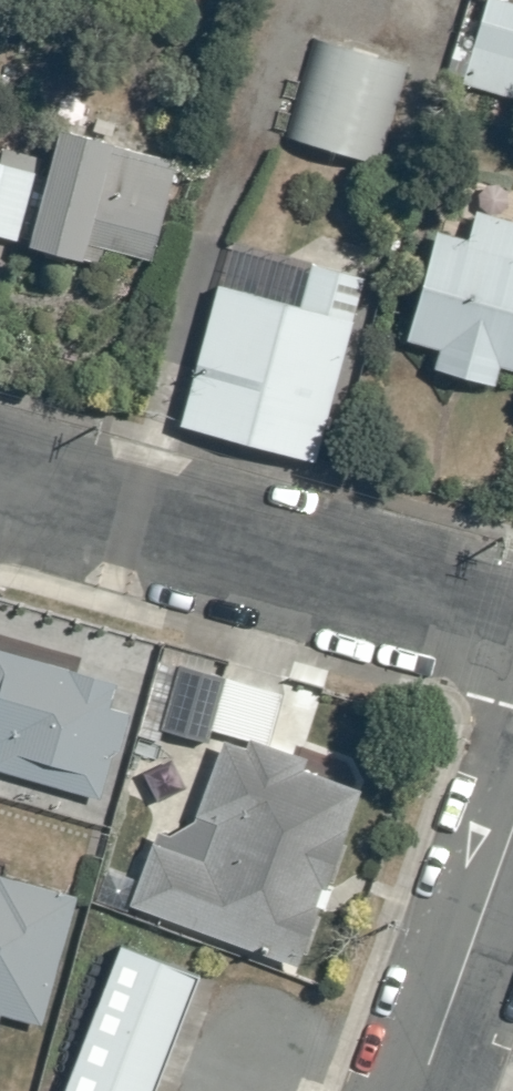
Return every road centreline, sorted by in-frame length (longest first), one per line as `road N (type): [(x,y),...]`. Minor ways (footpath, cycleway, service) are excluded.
road 1 (residential): [(512,626),(0,483)]
road 2 (residential): [(418,1090),(512,826)]

